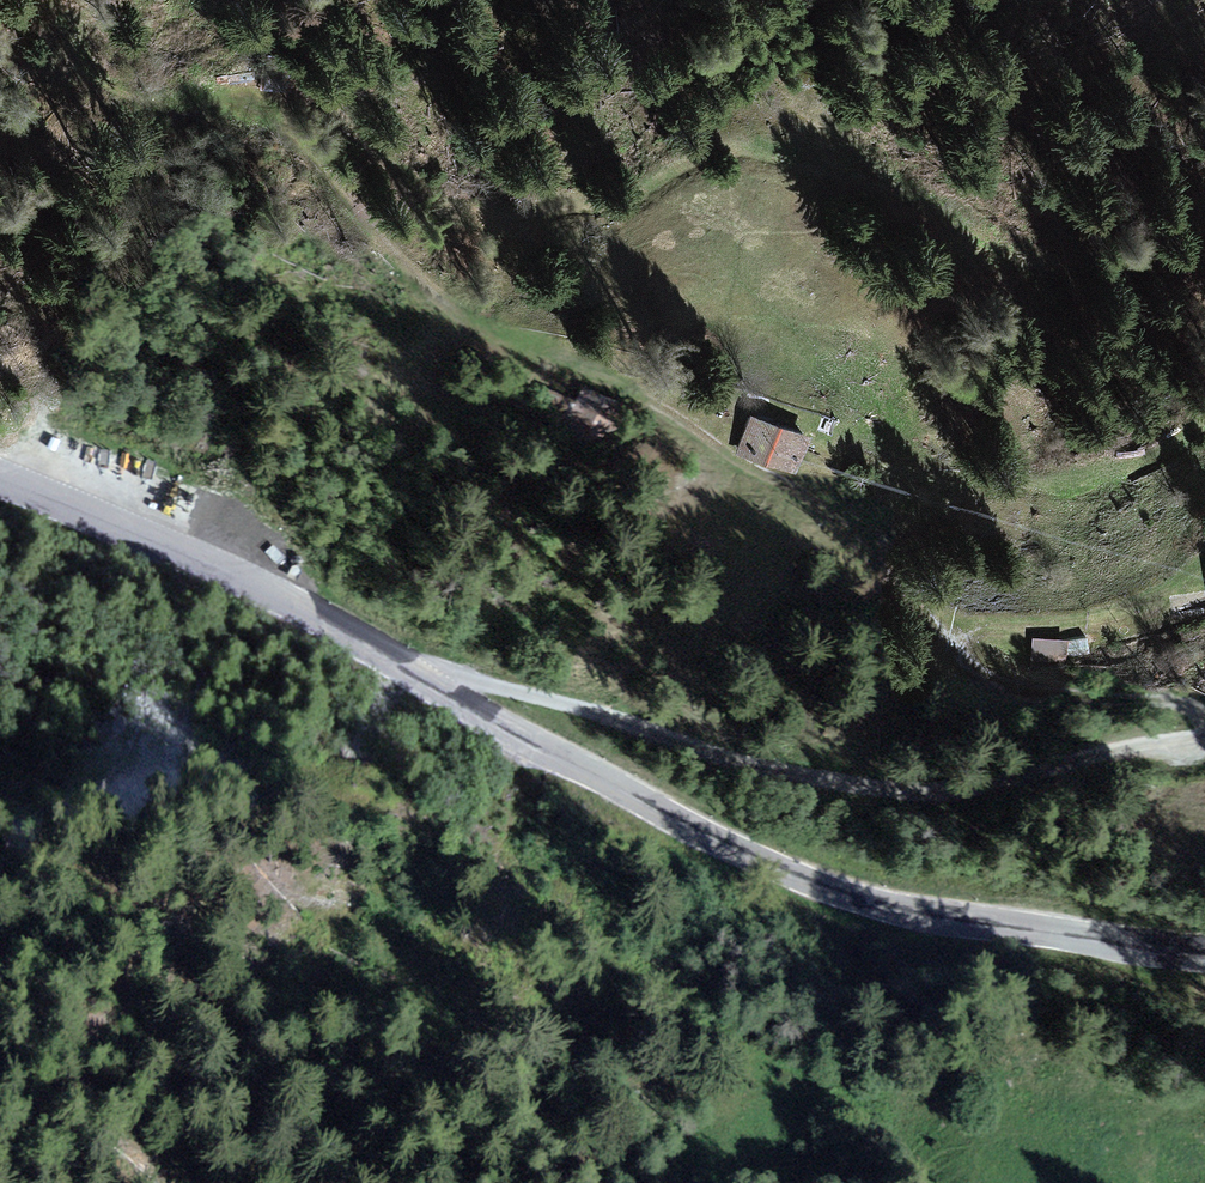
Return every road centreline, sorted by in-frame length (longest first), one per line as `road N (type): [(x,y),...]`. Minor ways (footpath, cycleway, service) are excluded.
road 1 (track): [(1204,221),(1140,270),(1089,274),(989,247),(923,212),(754,147),(719,148),(681,162),(605,204),(496,215),(437,200),(302,96),(279,102),(276,115),(444,301),(524,348),(698,426),(808,495),(891,571),(967,659),(1029,686),(1204,714)]
road 2 (unclassified): [(0,475),(290,605),(490,722),(779,873),(894,910),(1204,953)]
road 3 (track): [(432,689),(457,680),(532,694),(624,717),(722,756),(931,791),(1119,749),(1204,741)]

